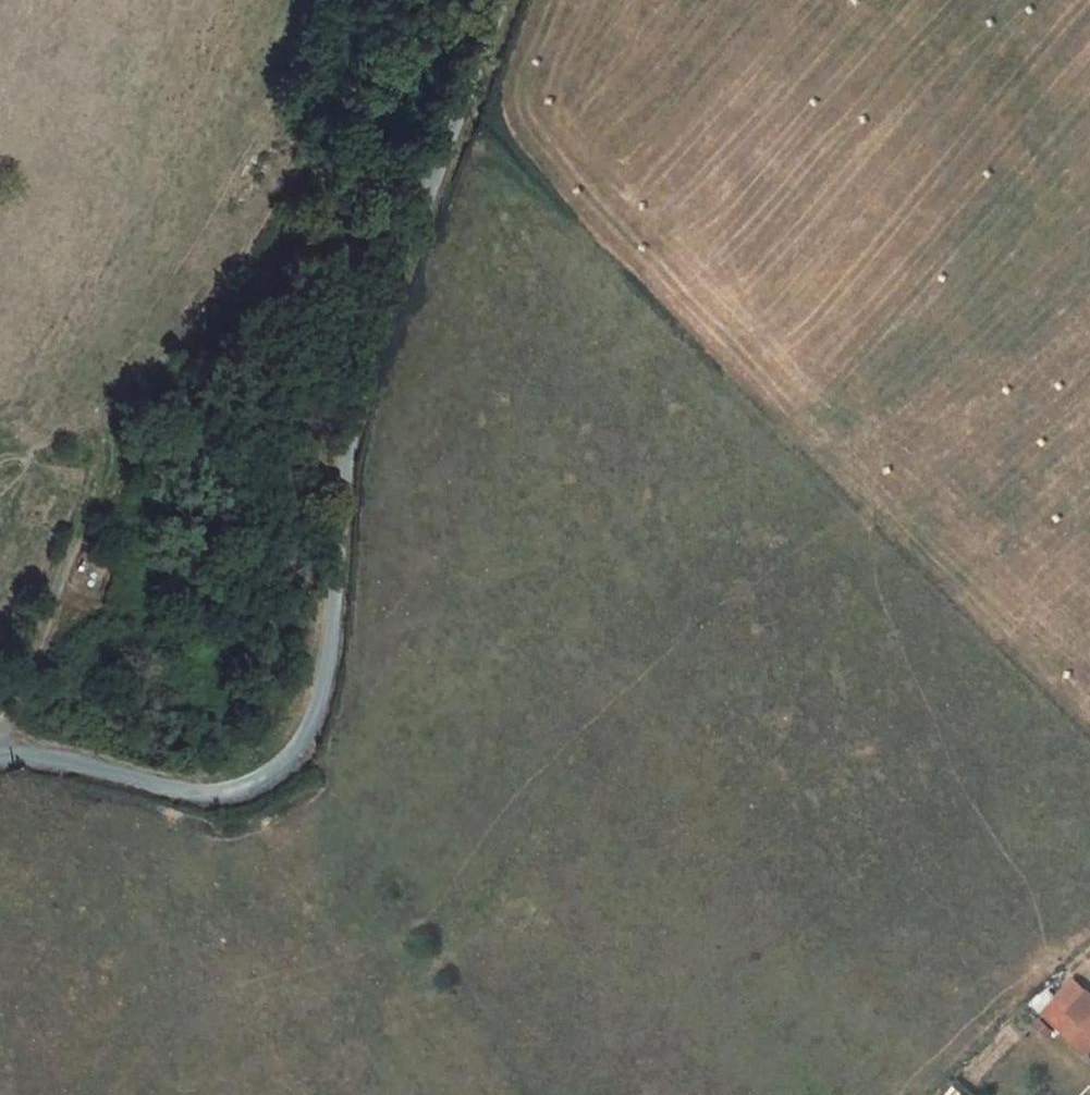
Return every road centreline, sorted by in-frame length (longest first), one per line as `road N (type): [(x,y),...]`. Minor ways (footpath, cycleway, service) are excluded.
road 1 (unclassified): [(0,759),(62,761),(166,790),(223,795),(274,770),(302,739),(321,701),(346,455),(415,226),(505,0)]

